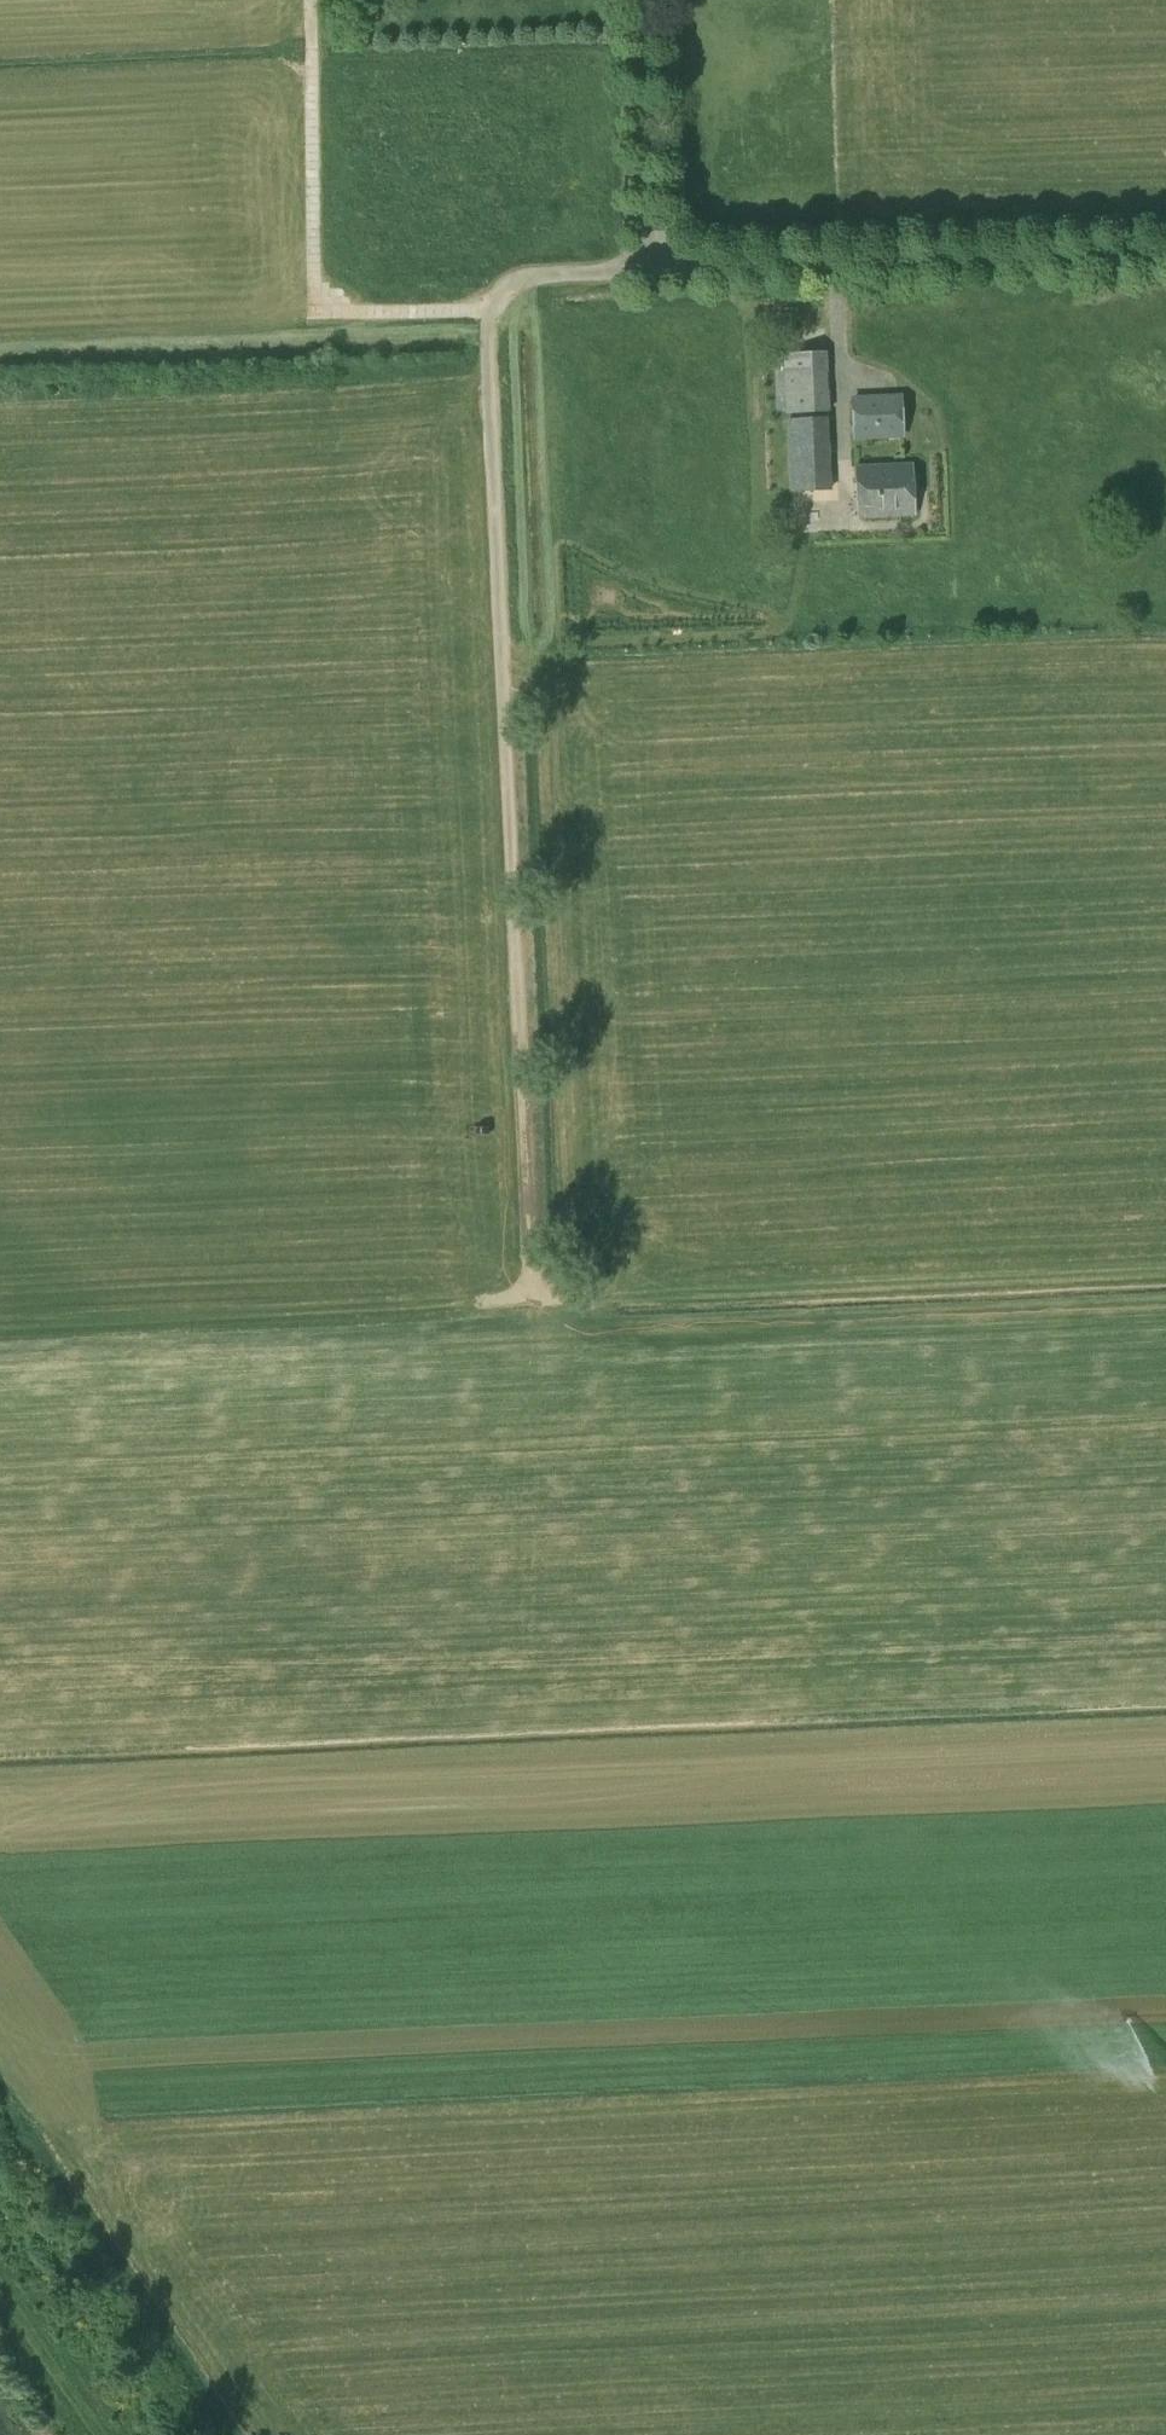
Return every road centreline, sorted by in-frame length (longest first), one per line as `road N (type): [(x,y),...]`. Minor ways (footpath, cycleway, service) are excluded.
road 1 (unclassified): [(529,1296),(488,327),(506,286),(527,277),(655,269)]
road 2 (unclassified): [(655,269),(1165,245)]
road 3 (unclassified): [(655,269),(644,0)]

